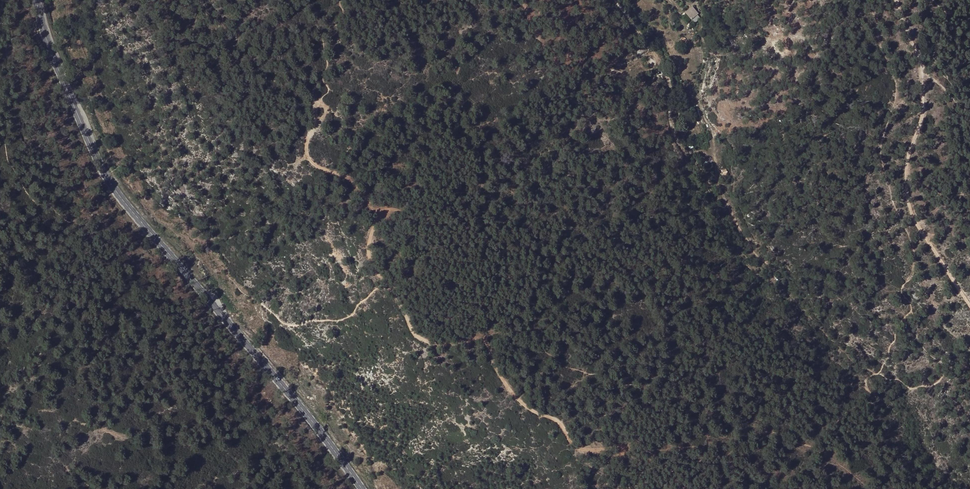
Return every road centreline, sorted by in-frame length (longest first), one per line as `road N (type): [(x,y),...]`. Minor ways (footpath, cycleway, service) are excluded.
road 1 (secondary): [(41,0),(105,172),(359,488)]
road 2 (track): [(969,308),(912,216),(906,188),(923,115),(922,70),(892,0)]
road 3 (track): [(694,155),(675,137),(664,69),(614,0)]

